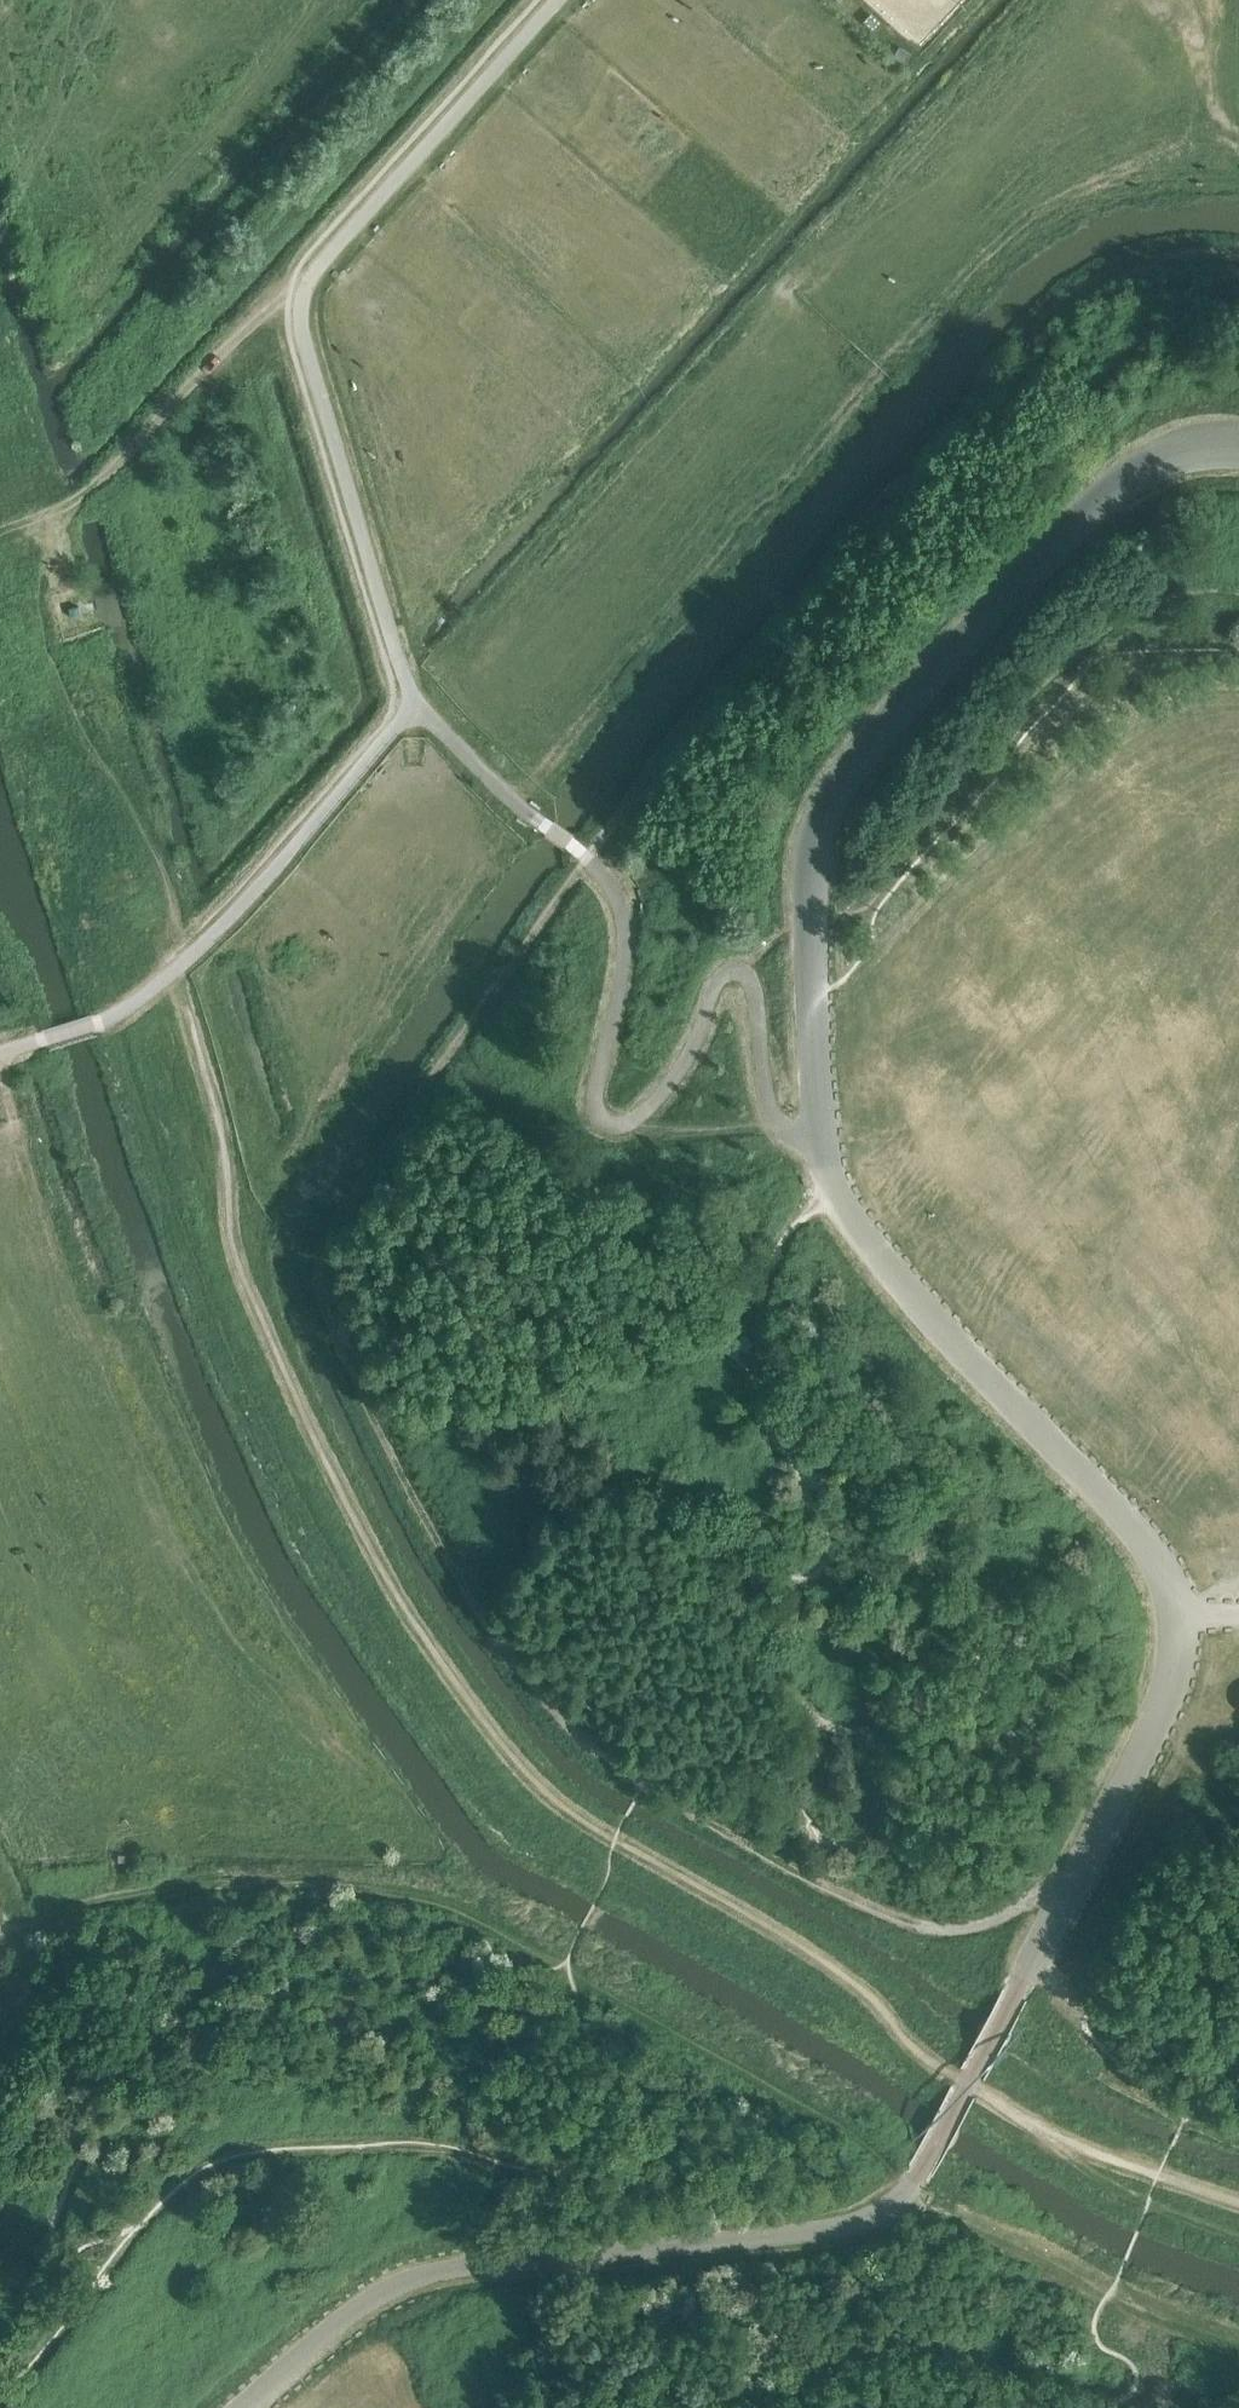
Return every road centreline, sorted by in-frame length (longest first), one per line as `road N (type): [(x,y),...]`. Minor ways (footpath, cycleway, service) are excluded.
road 1 (track): [(1066,1898),(1036,1897),(968,1926),(910,1921),(802,1875),(607,1758),(553,1705),(431,1528),(331,1321),(318,1267),(336,1217),(458,1043),(719,677),(813,567),(1067,294),(1156,257),(1238,251)]
road 2 (unclassified): [(1176,1612),(1154,1555),(1132,1525),(914,1297),(837,1195),(817,1120),(810,870),(830,804),(875,738),(1070,529),(1162,457),(1199,445),(1238,445)]
road 3 (unclassified): [(239,2407),(330,2329),(400,2282),(491,2262),(826,2228),(875,2214),(905,2194),(1164,1704),(1176,1612)]
road 4 (track): [(0,1928),(207,1873),(380,1871),(470,1892),(822,2092),(912,2185),(969,2206),(1140,2300)]
road 5 (track): [(66,589),(52,533),(56,512),(104,474),(268,305),(301,299)]
road 6 (track): [(1042,2131),(1096,2175),(1148,2203),(1238,2232)]

